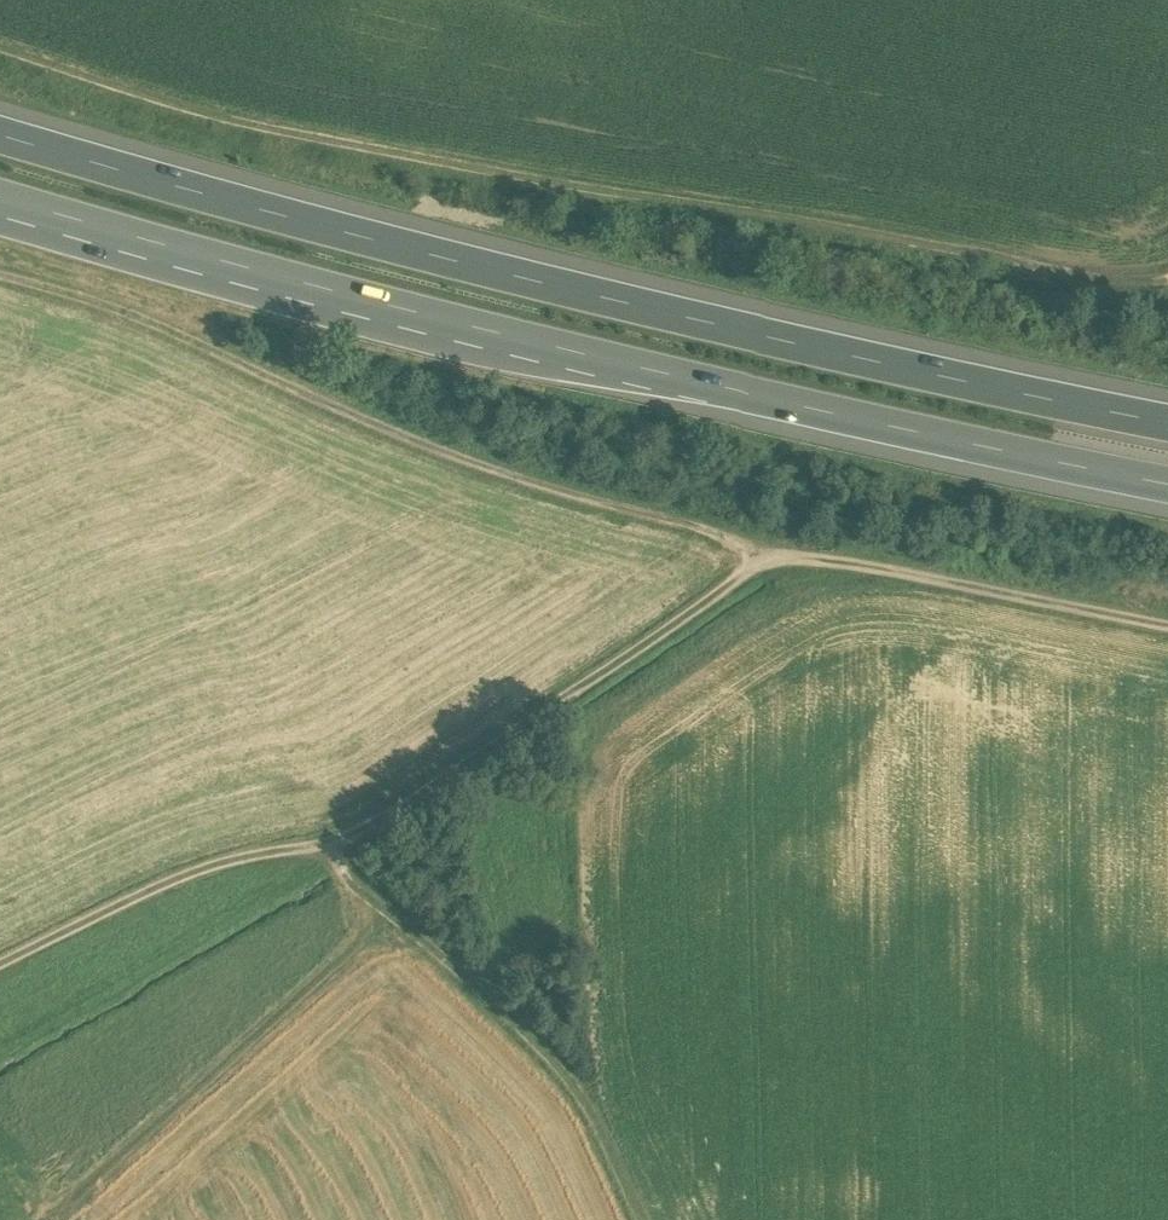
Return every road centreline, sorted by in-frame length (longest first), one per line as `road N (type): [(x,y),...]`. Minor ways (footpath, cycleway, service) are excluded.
road 1 (motorway): [(0,197),(417,321),(864,434),(1167,492)]
road 2 (motorway): [(1167,425),(648,315),(0,132)]
road 3 (track): [(0,57),(208,126),(389,165),(1142,295),(1167,286)]
road 4 (track): [(0,280),(117,313),(453,456),(758,552)]
road 5 (track): [(758,552),(739,579),(340,849)]
road 6 (track): [(62,1219),(383,914)]
road 7 (track): [(758,552),(1167,628)]
road 8 (track): [(383,914),(565,1078),(638,1219)]
road 9 (track): [(340,849),(260,855),(185,874),(0,963)]

